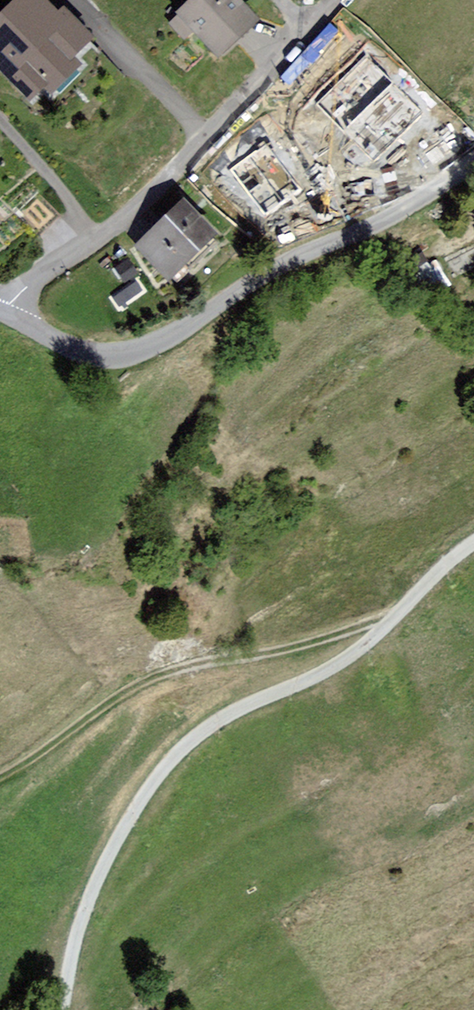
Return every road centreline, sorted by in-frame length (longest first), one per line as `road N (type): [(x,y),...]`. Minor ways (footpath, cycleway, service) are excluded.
road 1 (track): [(473,545),(401,615),(313,680),(233,713),(156,777),(93,883),(61,1009)]
road 2 (unclassified): [(473,166),(367,228),(250,282),(139,350),(89,349),(0,312)]
road 3 (track): [(401,615),(291,650),(198,665),(116,697),(0,773)]
road 4 (residential): [(0,306),(143,202),(304,29)]

